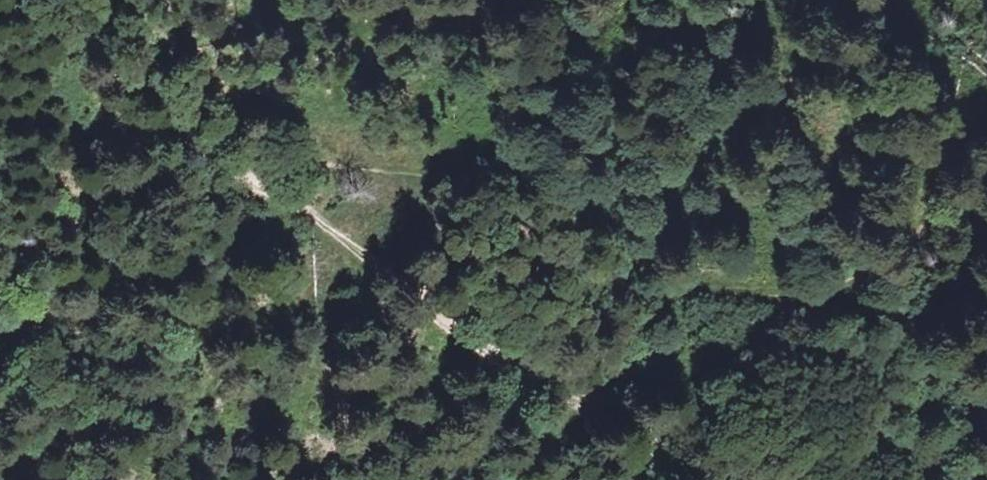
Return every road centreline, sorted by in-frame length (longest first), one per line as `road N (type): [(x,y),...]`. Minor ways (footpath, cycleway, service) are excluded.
road 1 (track): [(231,152),(289,165),(509,177),(680,259),(843,303),(878,304),(921,279),(986,203)]
road 2 (track): [(231,152),(411,283),(425,311),(726,479)]
road 3 (track): [(45,0),(65,43),(134,103),(231,152)]

